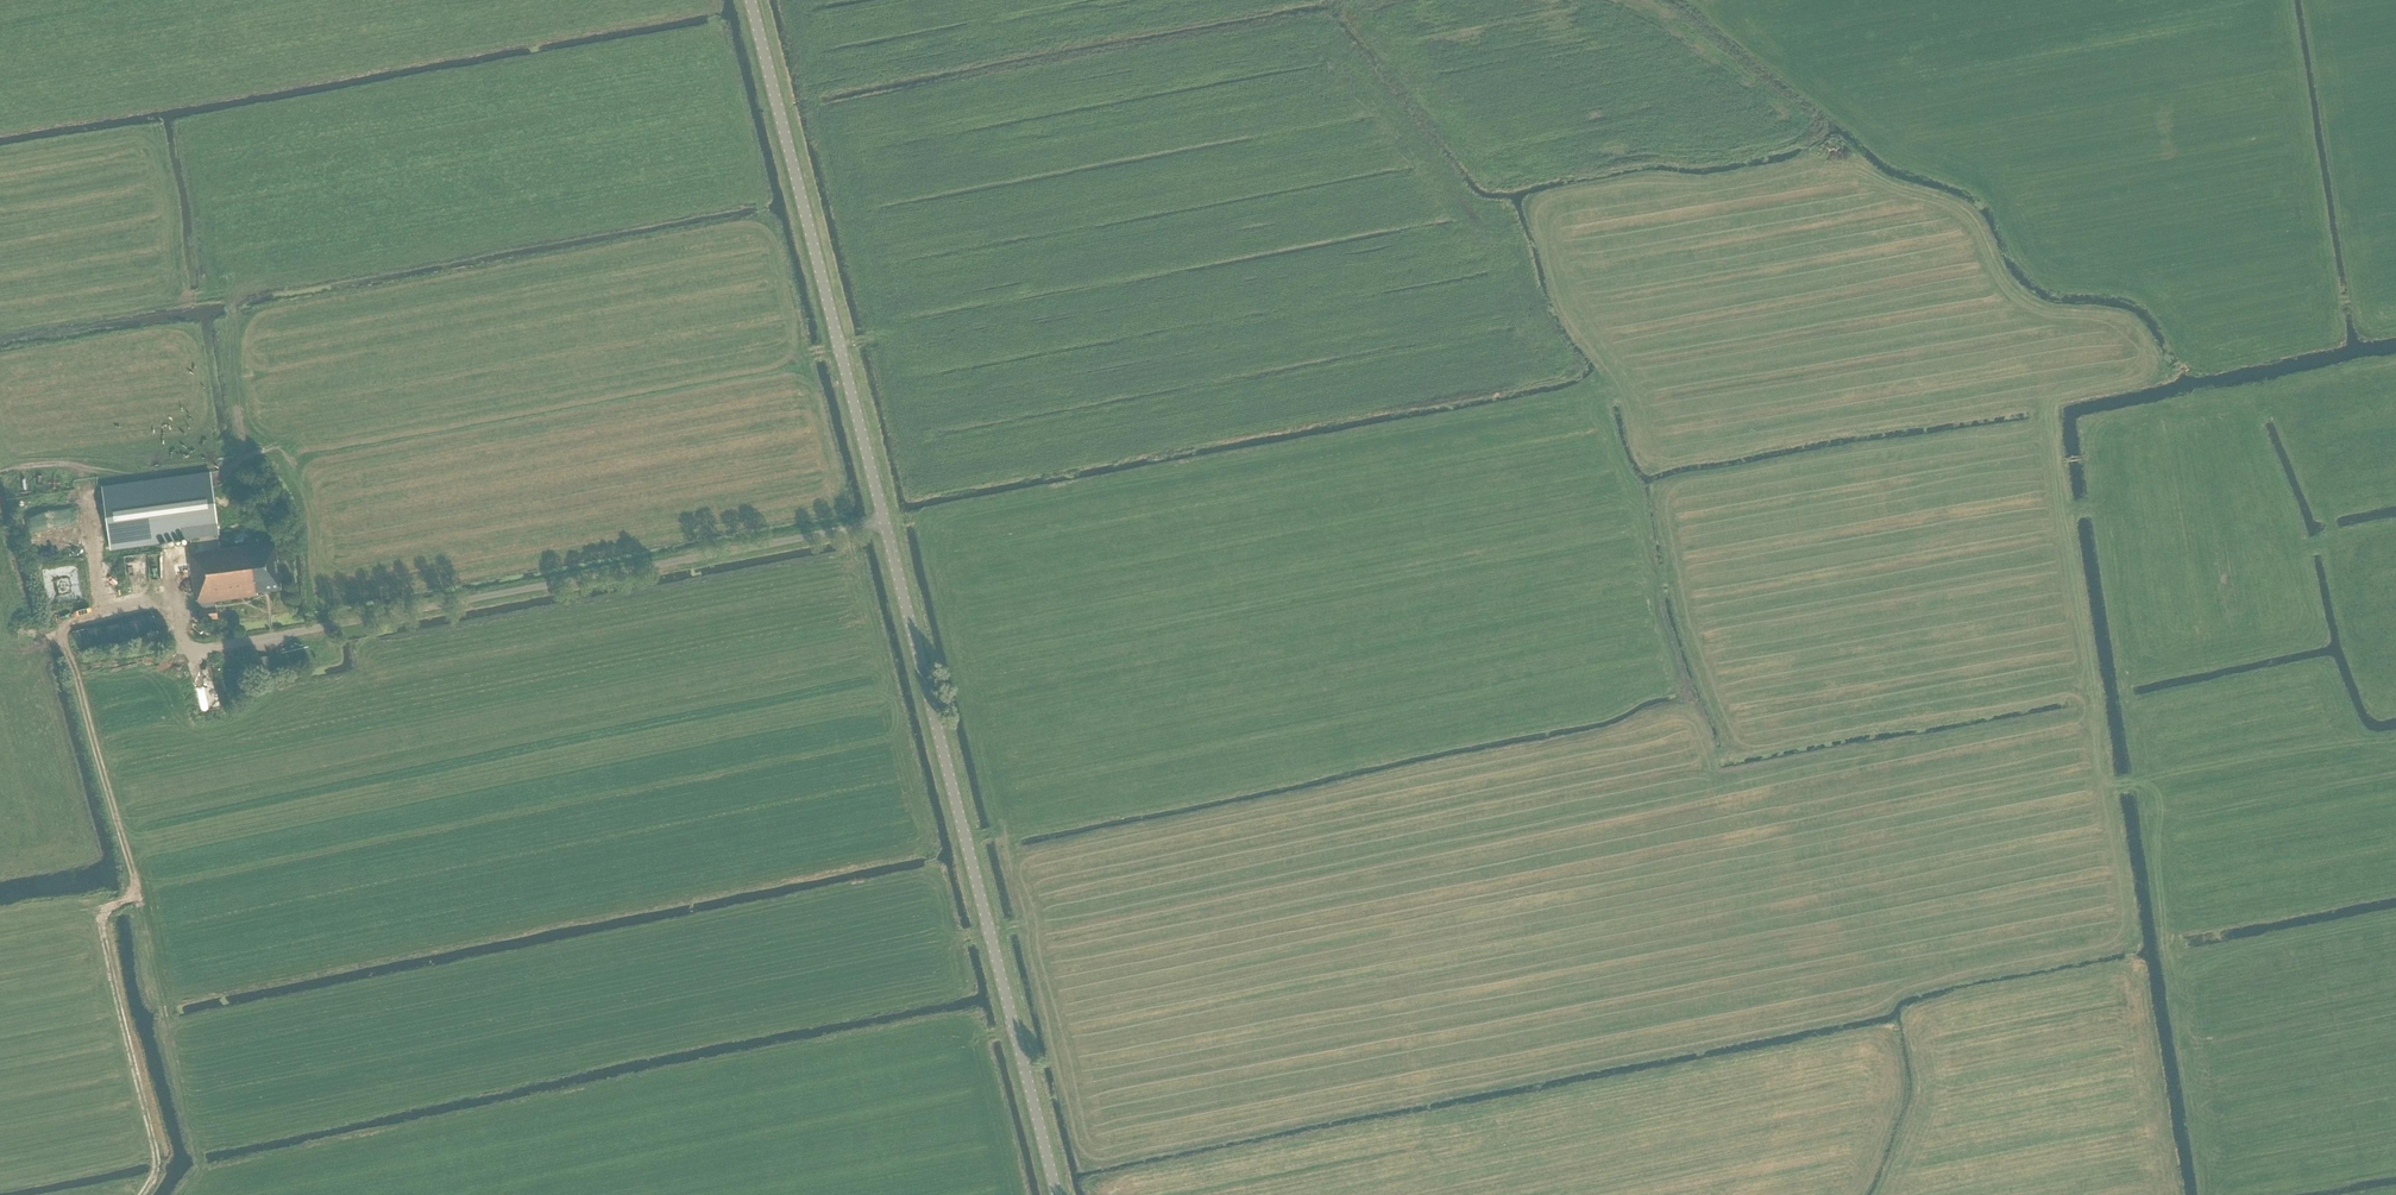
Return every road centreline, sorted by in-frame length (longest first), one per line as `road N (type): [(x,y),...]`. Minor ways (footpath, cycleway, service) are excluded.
road 1 (unclassified): [(1056,1194),(751,0)]

